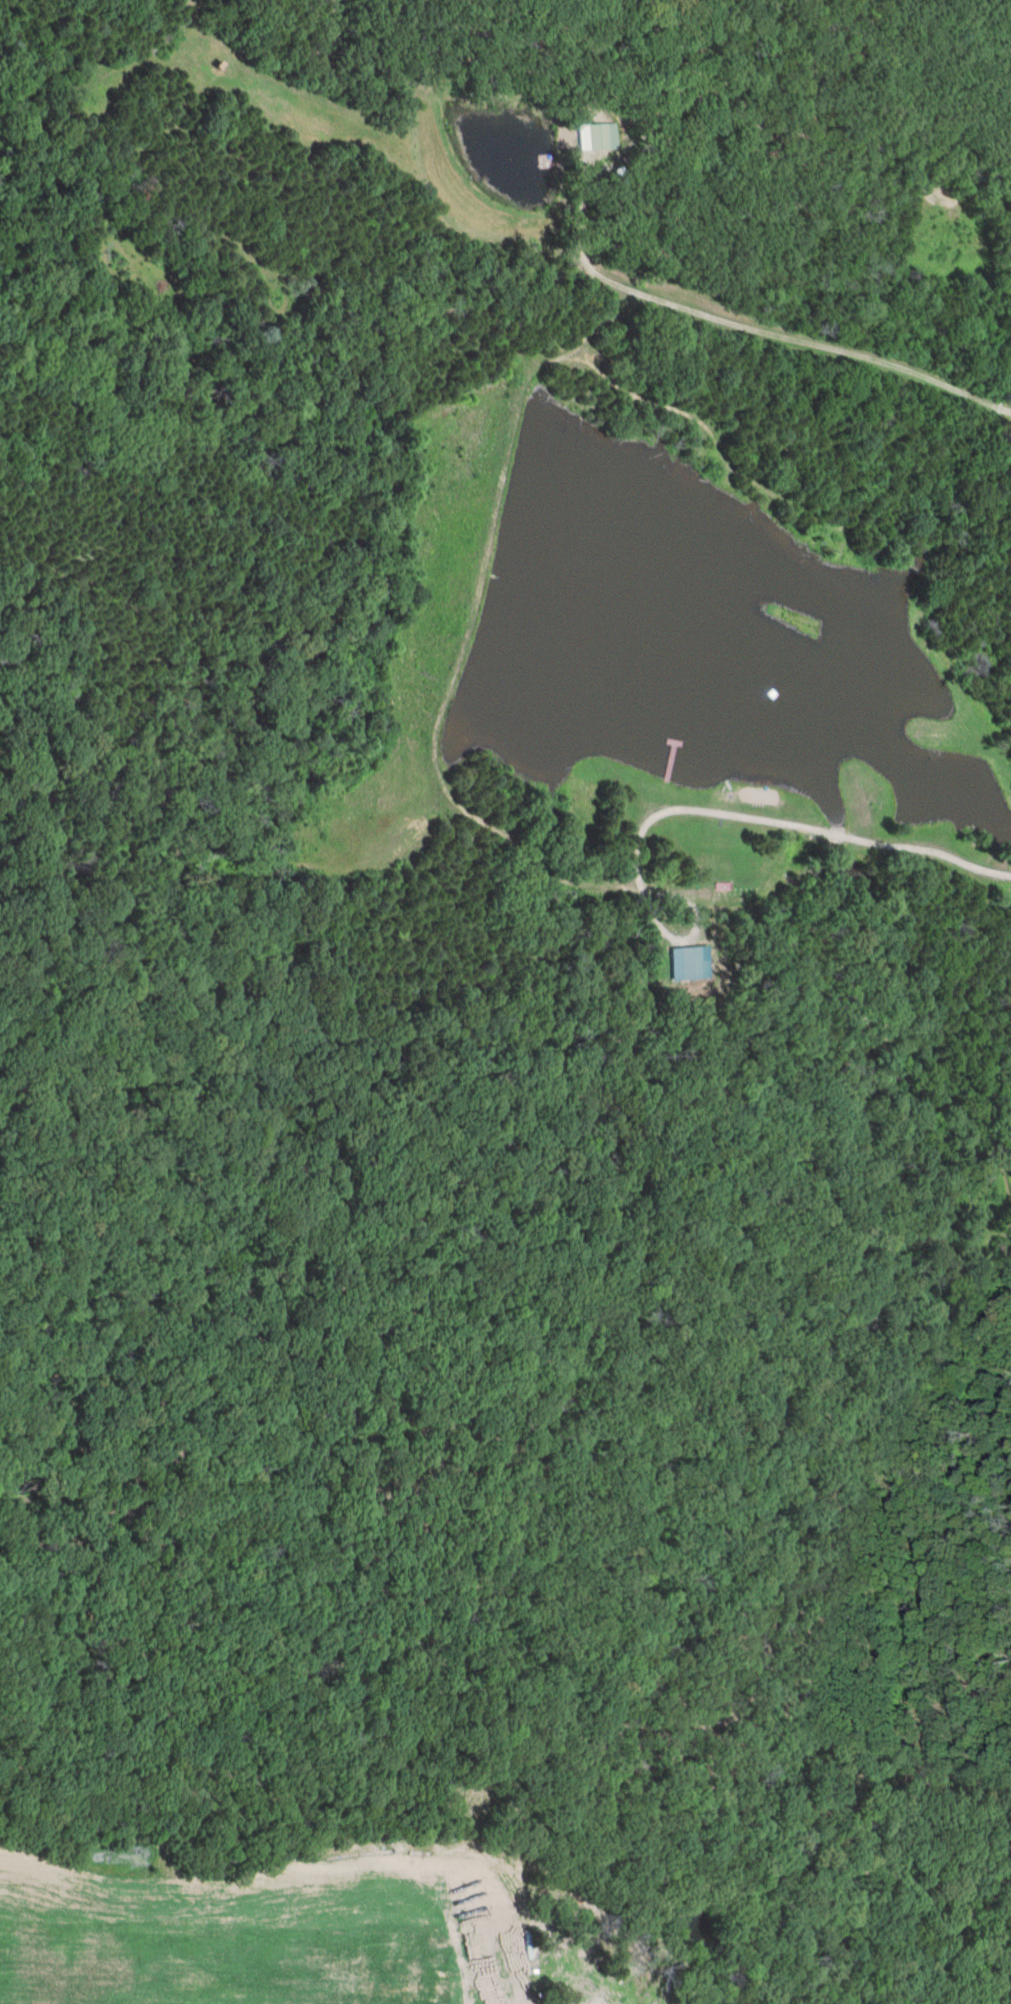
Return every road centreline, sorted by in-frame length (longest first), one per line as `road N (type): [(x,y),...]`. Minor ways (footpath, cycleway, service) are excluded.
road 1 (residential): [(1010,413),(897,366),(679,309),(598,277),(580,243),(584,180)]

